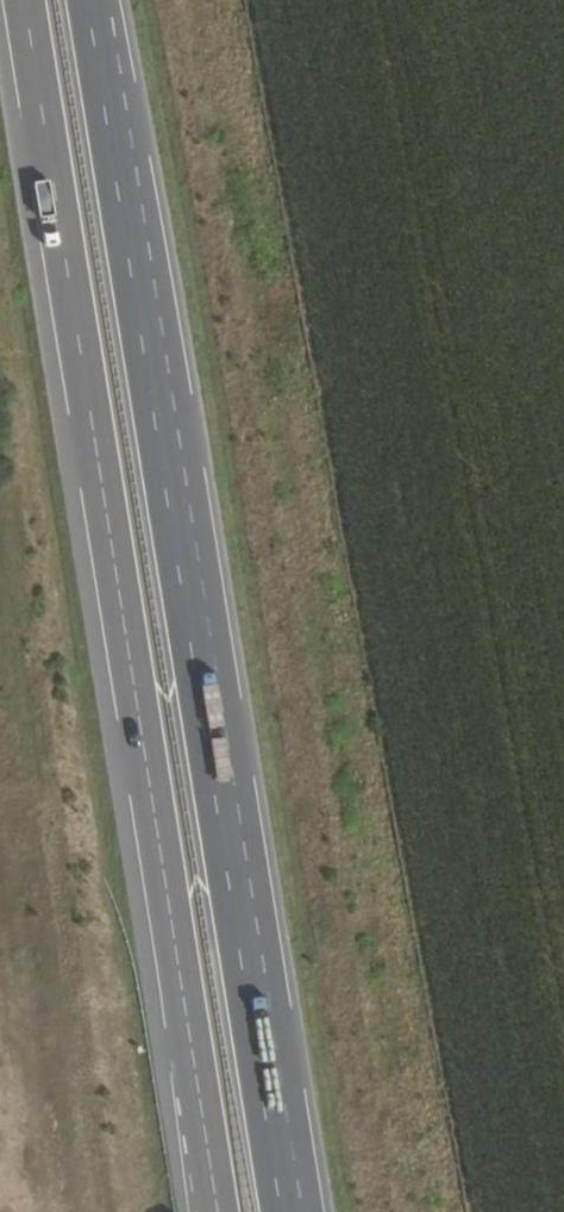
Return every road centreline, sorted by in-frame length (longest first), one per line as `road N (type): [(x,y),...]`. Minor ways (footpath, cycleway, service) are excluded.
road 1 (motorway): [(20,0),(215,1211)]
road 2 (motorway): [(280,1211),(88,0)]

